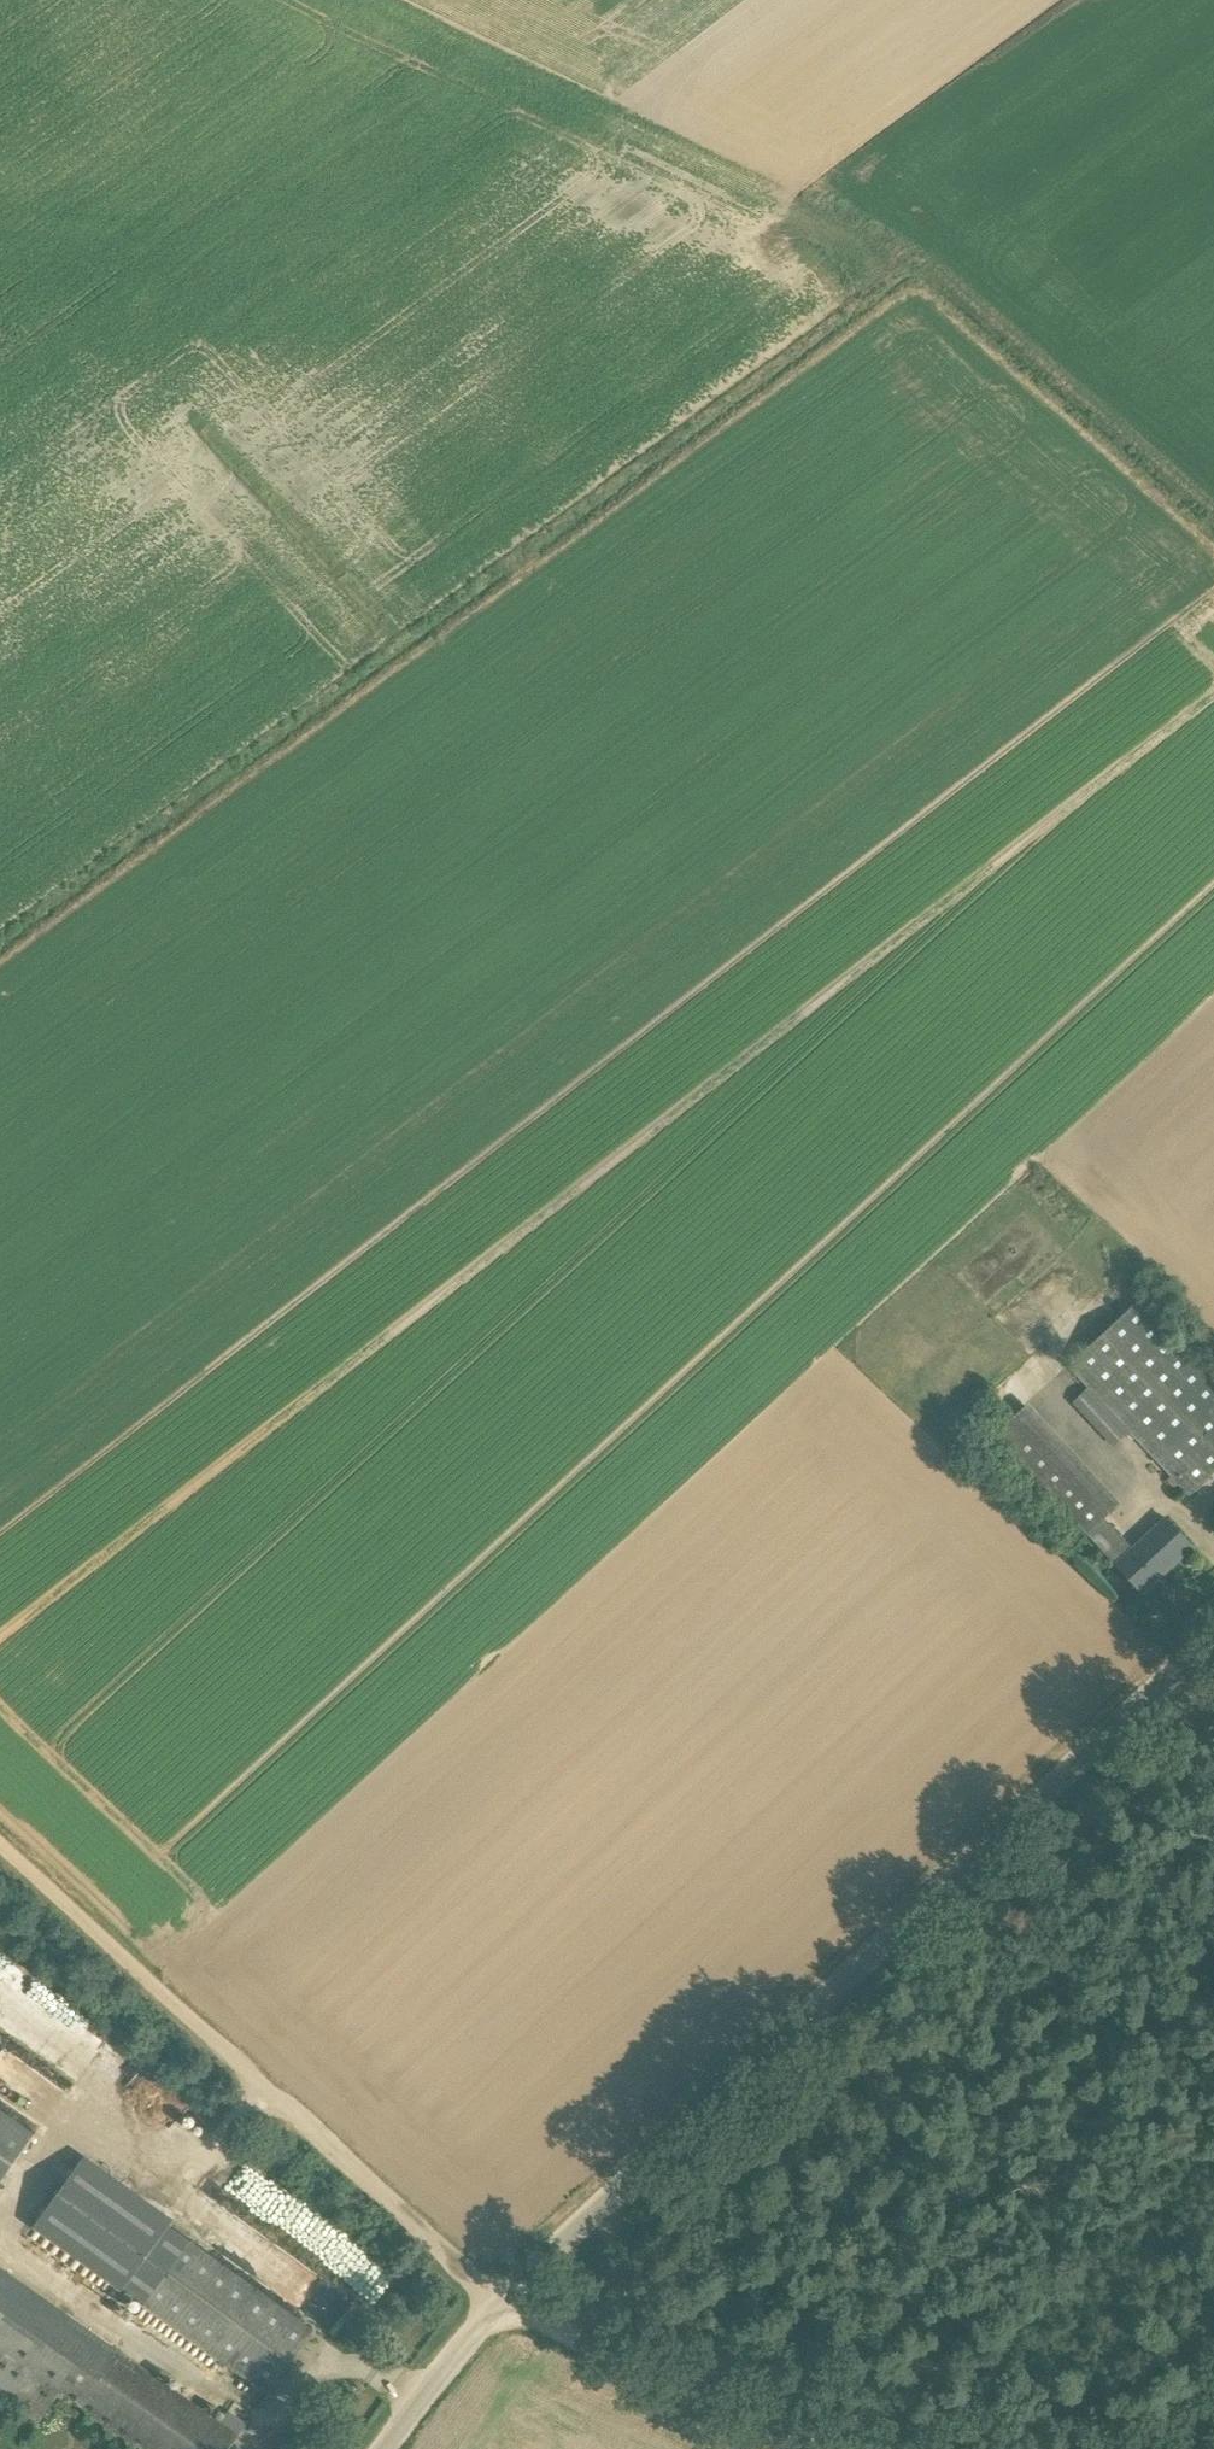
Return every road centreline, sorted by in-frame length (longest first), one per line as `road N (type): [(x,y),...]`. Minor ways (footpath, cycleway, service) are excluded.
road 1 (unclassified): [(390,2448),(502,2300),(1213,1644)]
road 2 (track): [(0,1850),(502,2300)]
road 3 (track): [(819,2448),(606,2358),(502,2300)]

